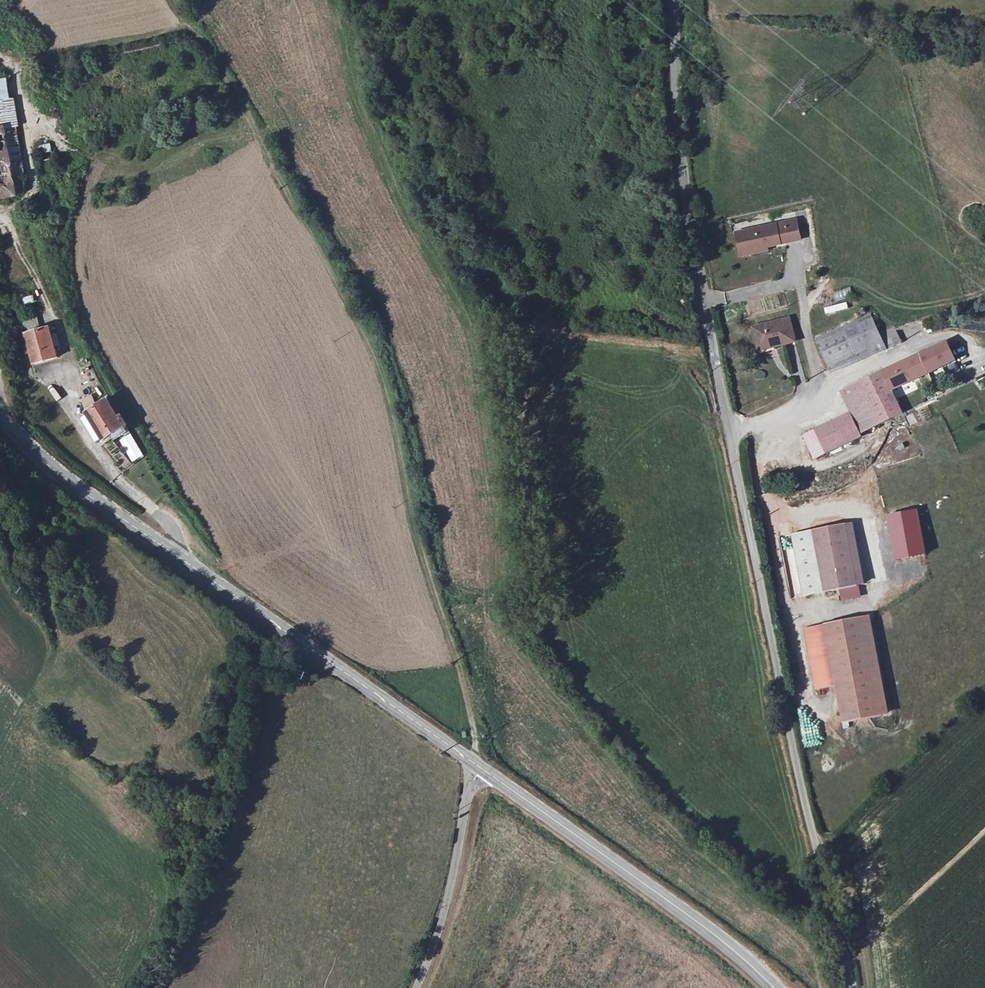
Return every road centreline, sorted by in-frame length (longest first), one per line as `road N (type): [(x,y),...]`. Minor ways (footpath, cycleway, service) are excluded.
road 1 (unclassified): [(673,0),(686,211),(805,816),(851,987)]
road 2 (residential): [(1,214),(69,353),(75,418),(107,466),(176,531),(171,551)]
road 3 (tertiary): [(171,551),(481,768)]
road 4 (tertiary): [(481,768),(773,987)]
road 5 (unclassified): [(481,768),(438,929),(414,987)]
road 6 (tertiary): [(0,413),(79,489),(171,551)]

